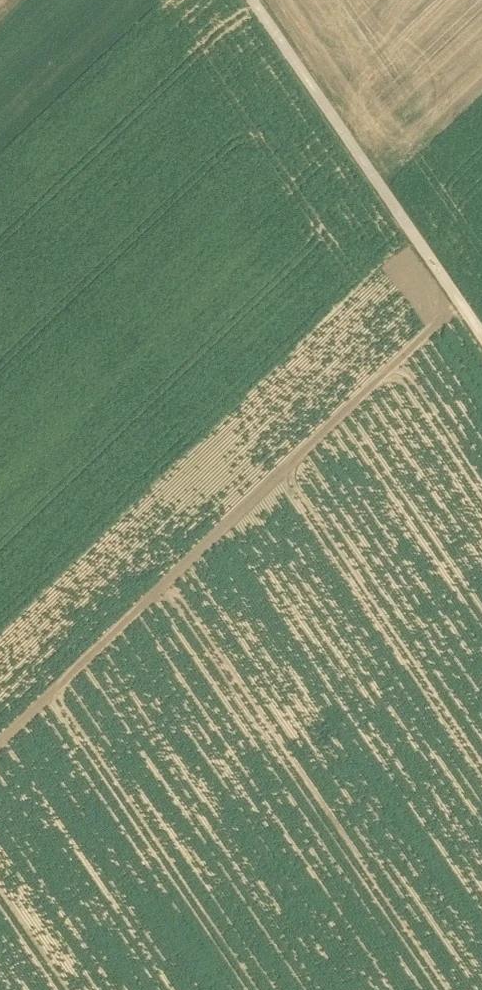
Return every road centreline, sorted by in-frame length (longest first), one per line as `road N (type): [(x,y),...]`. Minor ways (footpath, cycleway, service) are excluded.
road 1 (track): [(481,338),(251,0)]

